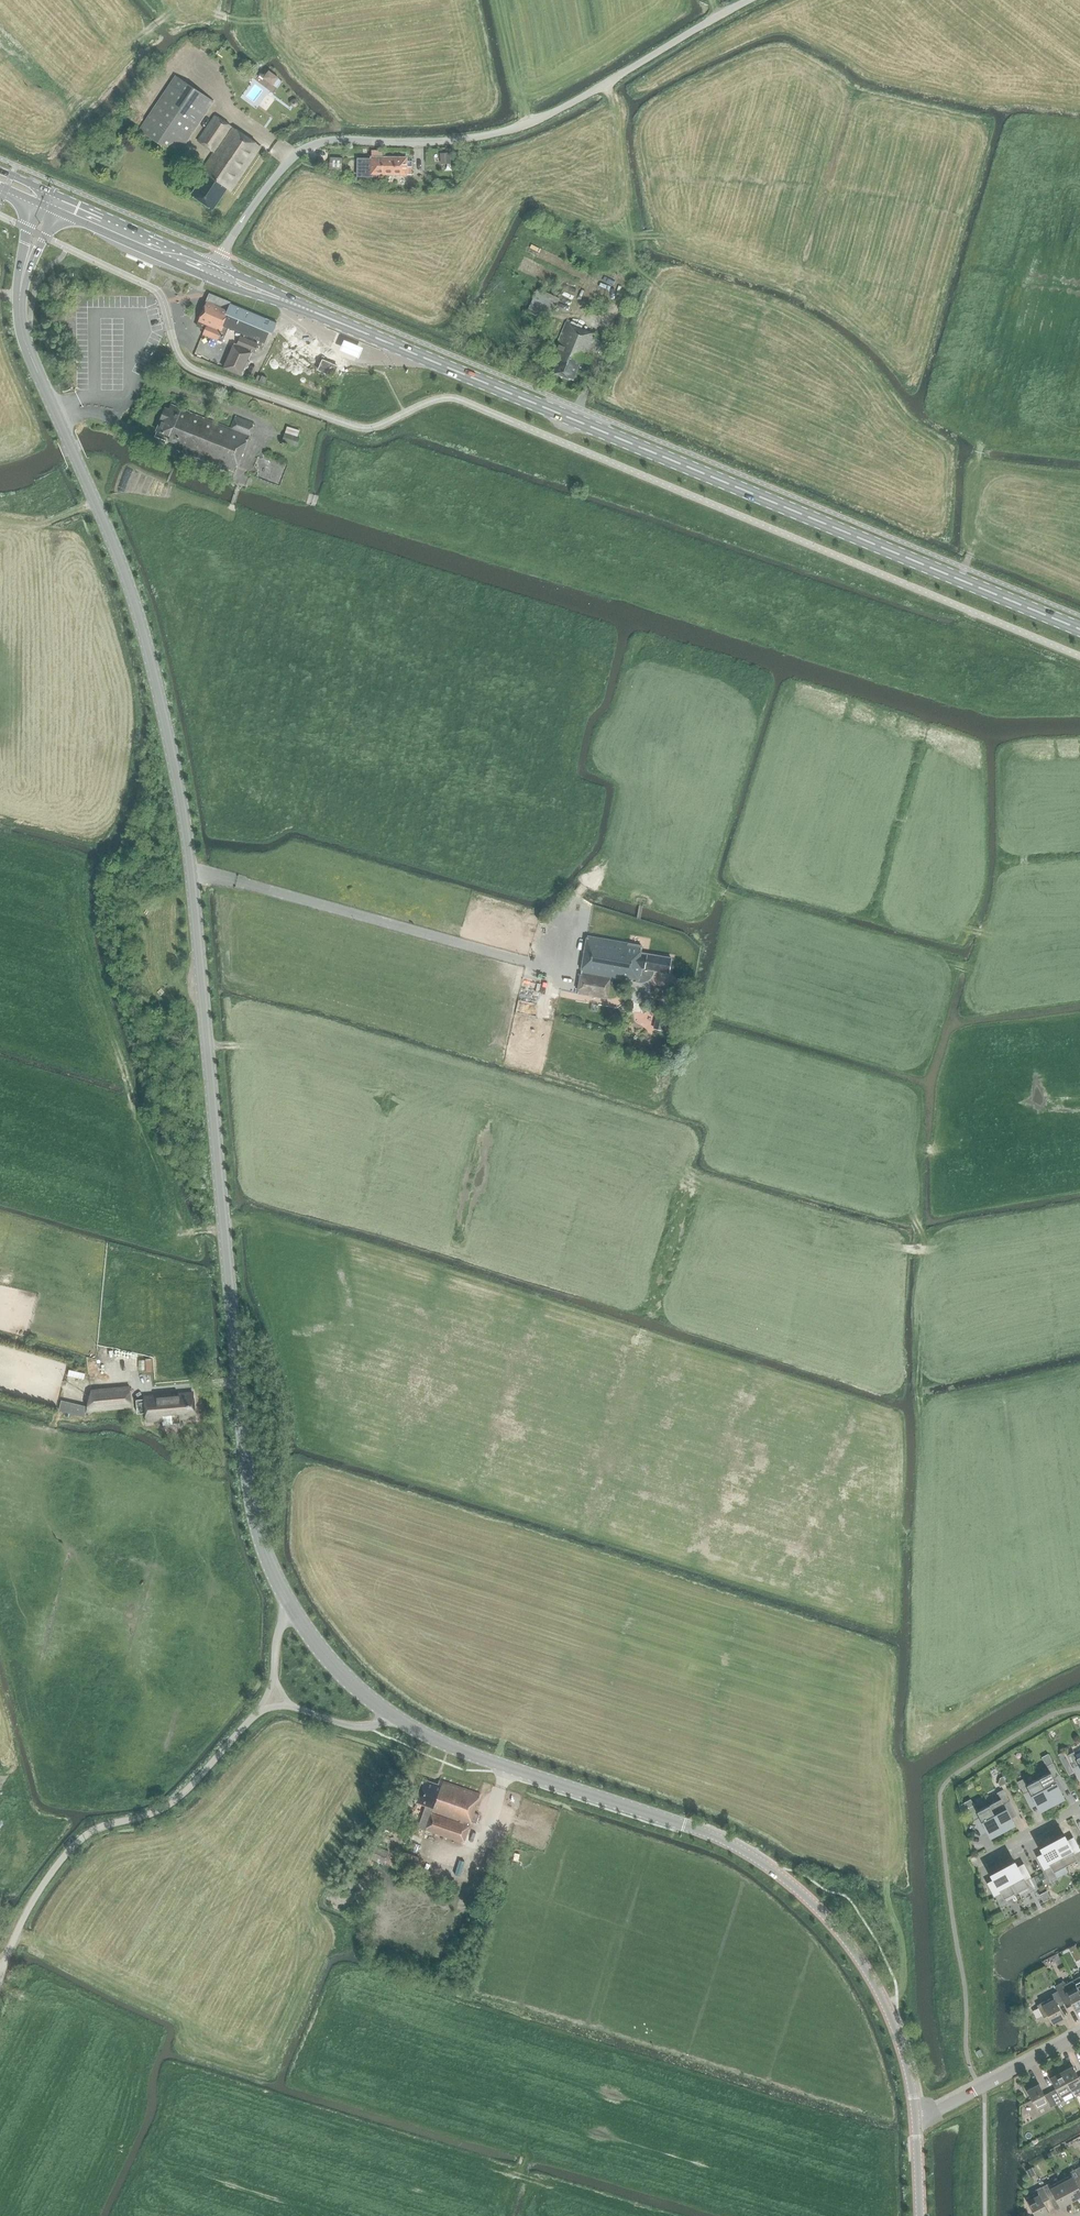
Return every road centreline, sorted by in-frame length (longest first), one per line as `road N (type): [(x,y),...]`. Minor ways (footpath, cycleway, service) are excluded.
road 1 (secondary): [(283,1601),(259,1548),(238,1403),(179,787),(135,606),(22,334),(22,279)]
road 2 (primary): [(1079,629),(302,308)]
road 3 (secondary): [(915,2120),(899,2041),(870,1977),(786,1880),(716,1836),(437,1742),(394,1717)]
road 4 (unclassified): [(214,265),(267,187),(313,144),(505,131),(564,107),(751,0)]
road 5 (unclassified): [(0,1987),(35,1900),(87,1833),(169,1805),(263,1707)]
road 6 (residential): [(915,2120),(1079,2035)]
road 7 (primary): [(214,265),(53,193)]
road 8 (primary): [(55,210),(206,277)]
road 9 (secondary): [(394,1717),(323,1655),(283,1601)]

